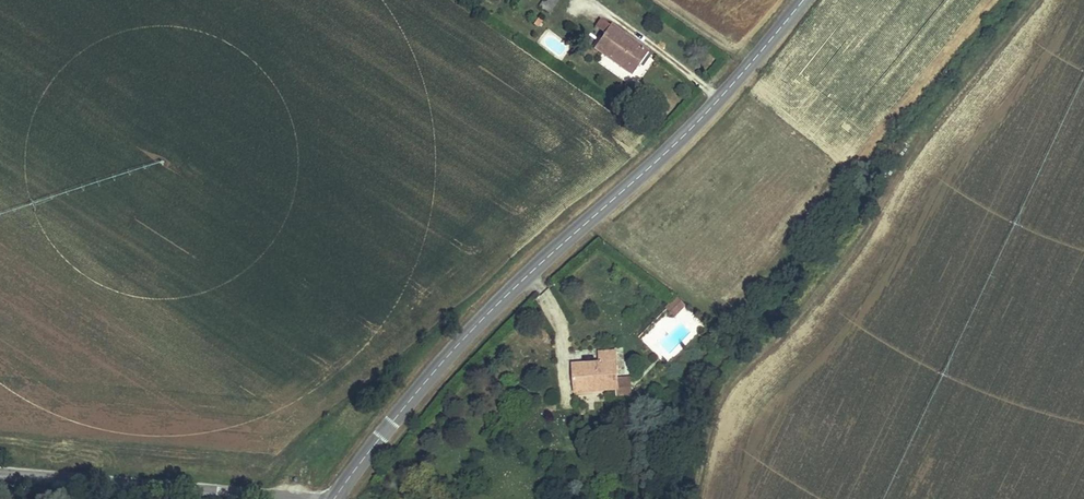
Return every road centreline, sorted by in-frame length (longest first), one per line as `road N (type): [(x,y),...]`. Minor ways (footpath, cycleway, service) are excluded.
road 1 (tertiary): [(334,498),(459,340),(718,99),(800,0)]
road 2 (unclassified): [(0,470),(298,498)]

